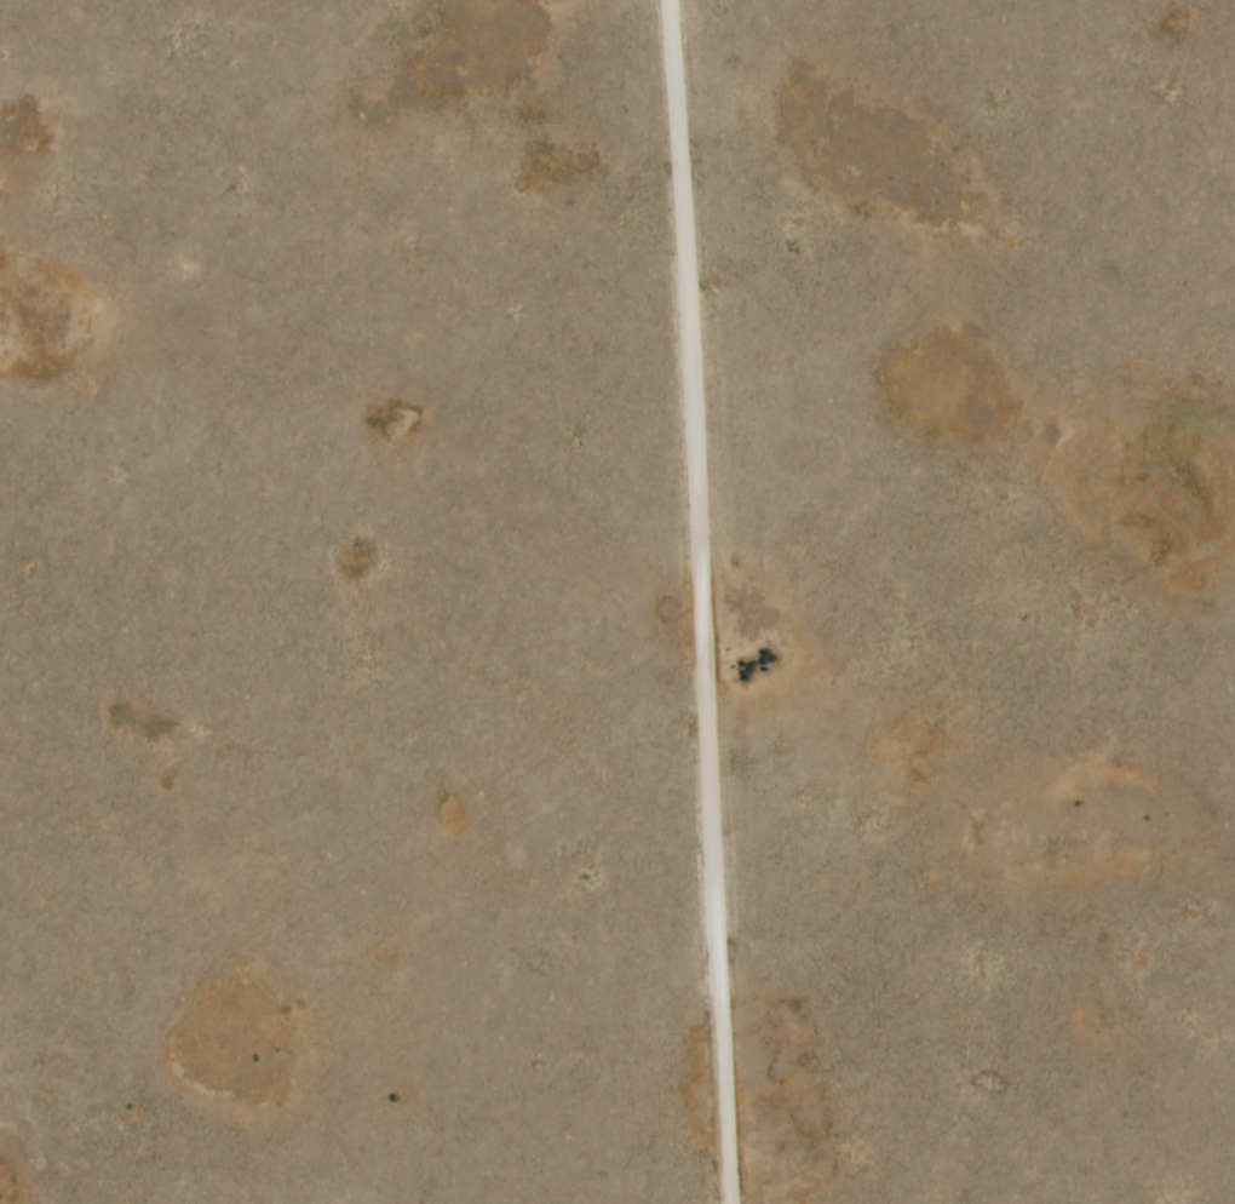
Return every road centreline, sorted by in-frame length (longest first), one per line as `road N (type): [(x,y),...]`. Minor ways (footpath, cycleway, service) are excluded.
road 1 (residential): [(731,1203),(672,0)]

